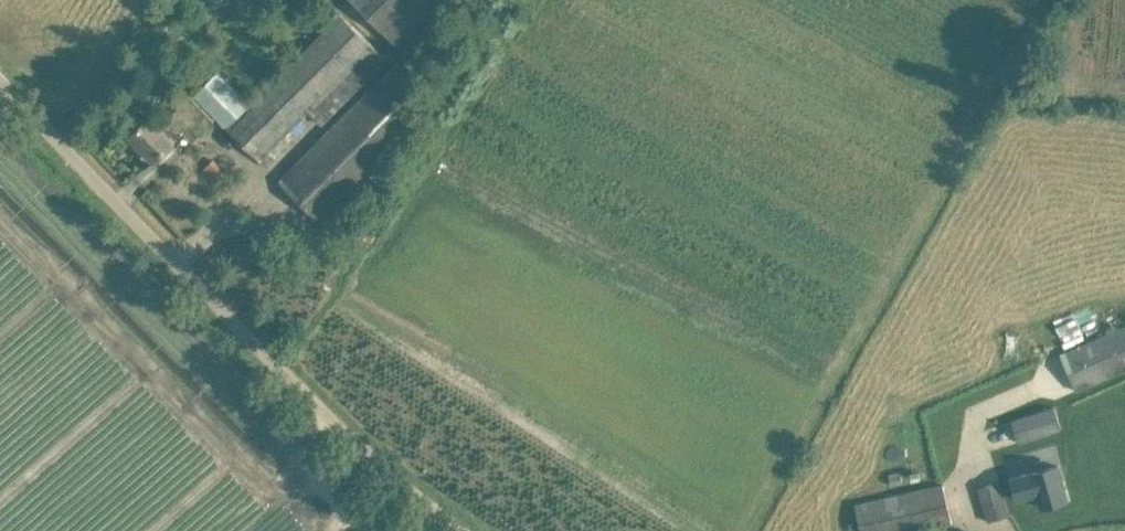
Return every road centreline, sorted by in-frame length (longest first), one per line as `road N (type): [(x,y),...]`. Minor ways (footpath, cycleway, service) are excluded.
road 1 (unclassified): [(459,530),(366,455),(0,80)]

